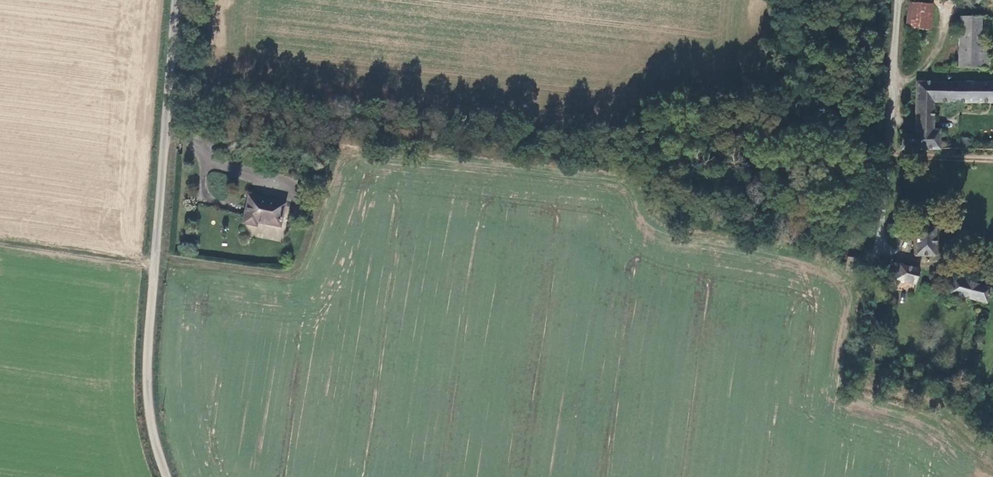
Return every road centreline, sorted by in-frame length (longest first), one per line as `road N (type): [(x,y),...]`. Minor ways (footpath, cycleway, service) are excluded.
road 1 (unclassified): [(167,476),(153,438),(146,355),(175,0)]
road 2 (unclassified): [(899,0),(877,239),(931,266)]

